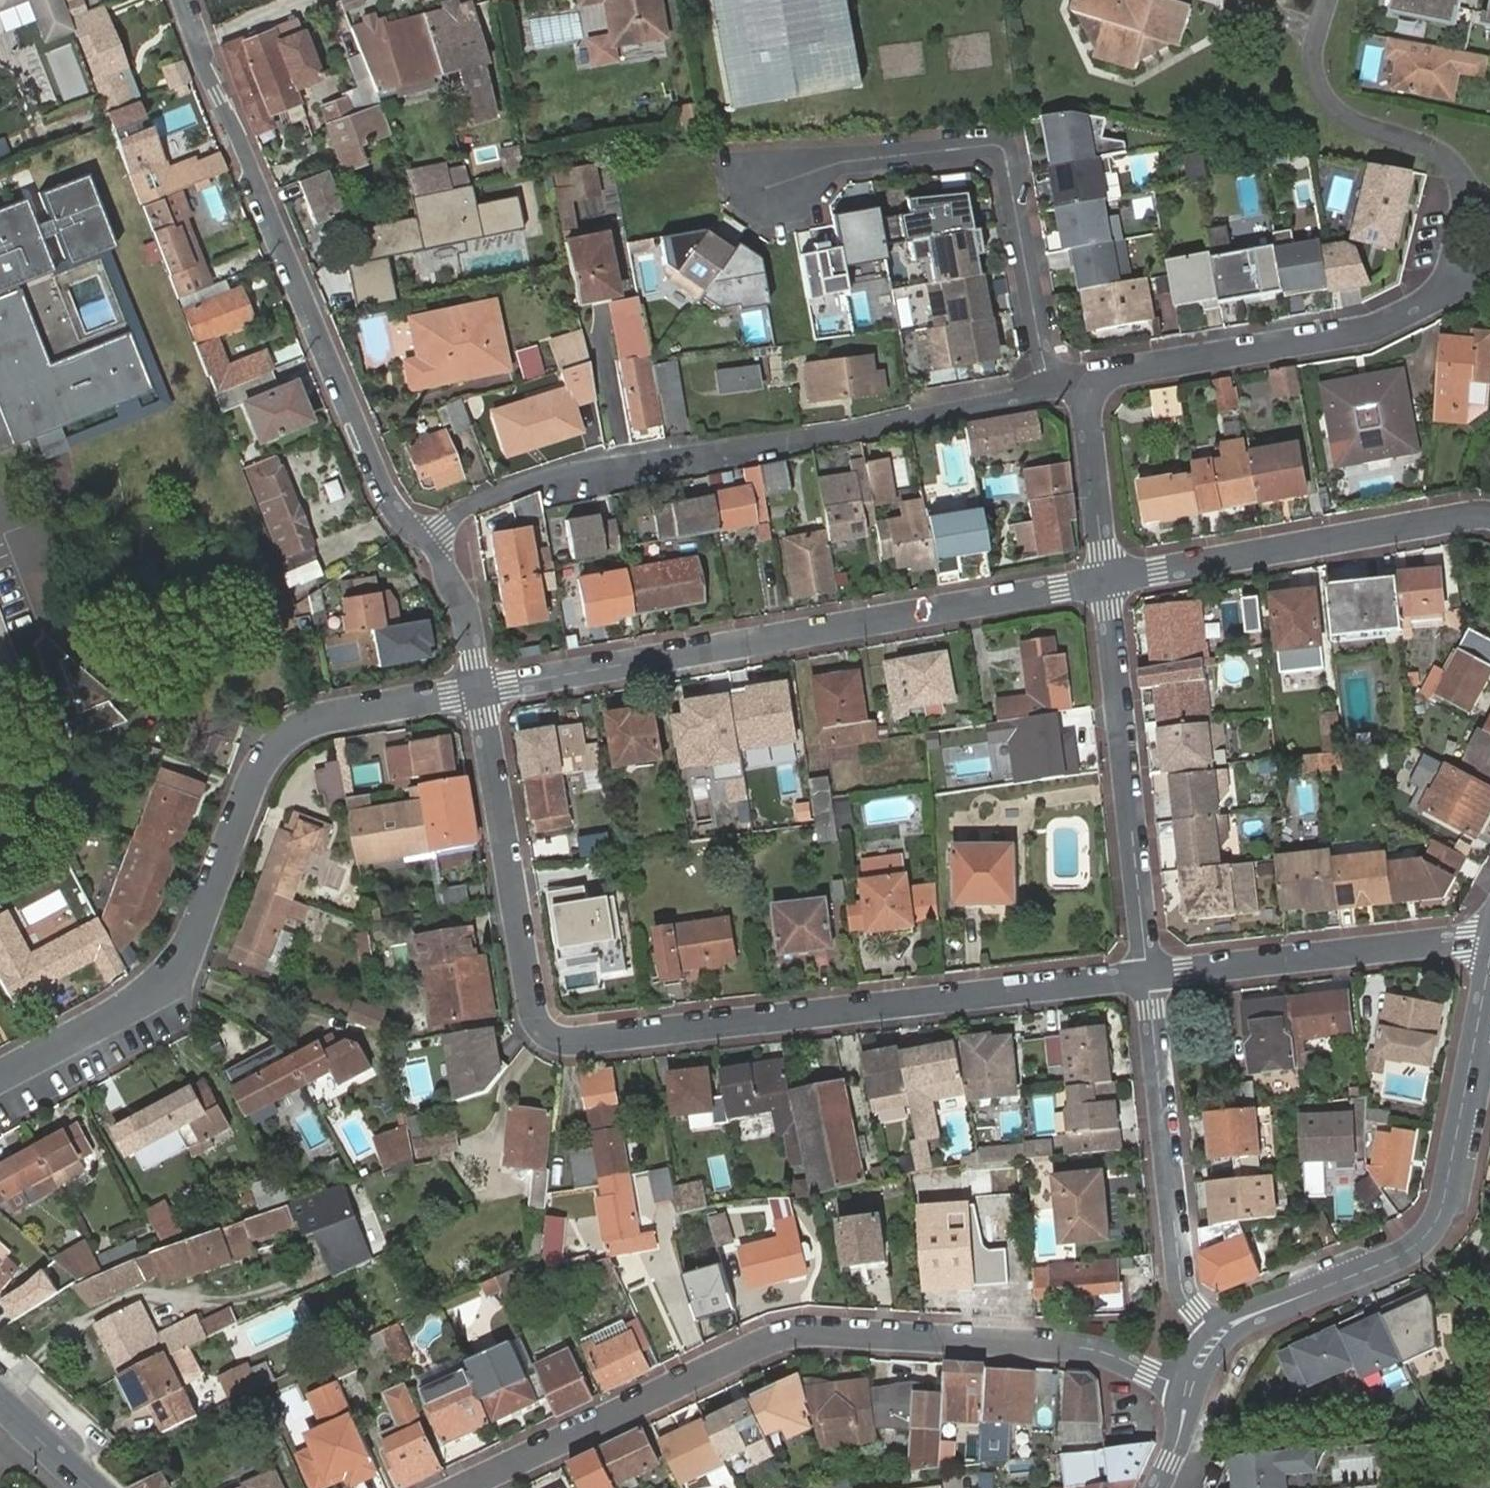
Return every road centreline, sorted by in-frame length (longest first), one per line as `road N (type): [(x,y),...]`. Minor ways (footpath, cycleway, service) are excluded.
road 1 (residential): [(1147,976),(567,1041),(537,1023),(477,689)]
road 2 (residential): [(1186,1390),(1104,1351),(836,1331),(760,1348),(469,1487)]
road 3 (residential): [(477,689),(332,715),(290,730),(260,768),(187,956),(169,982),(0,1072)]
road 4 (residential): [(1054,392),(749,449),(577,471),(470,507),(428,546)]
road 5 (residential): [(1106,579),(477,689)]
road 6 (residential): [(428,546),(395,506),(180,0)]
road 7 (residential): [(1489,940),(1436,1223),(1404,1251),(1230,1322),(1186,1390)]
road 8 (residential): [(765,190),(802,171),(861,158),(1005,146),(1054,392)]
road 9 (residential): [(1147,976),(1180,1284),(1203,1329),(1186,1390)]
road 10 (residential): [(1106,579),(1147,976)]
road 11 (residential): [(1489,519),(1106,579)]
road 12 (residential): [(1441,299),(1371,334),(1082,383)]
road 13 (residential): [(1489,937),(1147,976)]
road 14 (residential): [(1082,383),(1106,579)]
road 15 (residential): [(477,689),(467,614),(428,546)]
road 16 (residential): [(1489,202),(1461,194),(1441,299)]
road 17 (tertiary): [(0,1399),(93,1487)]

